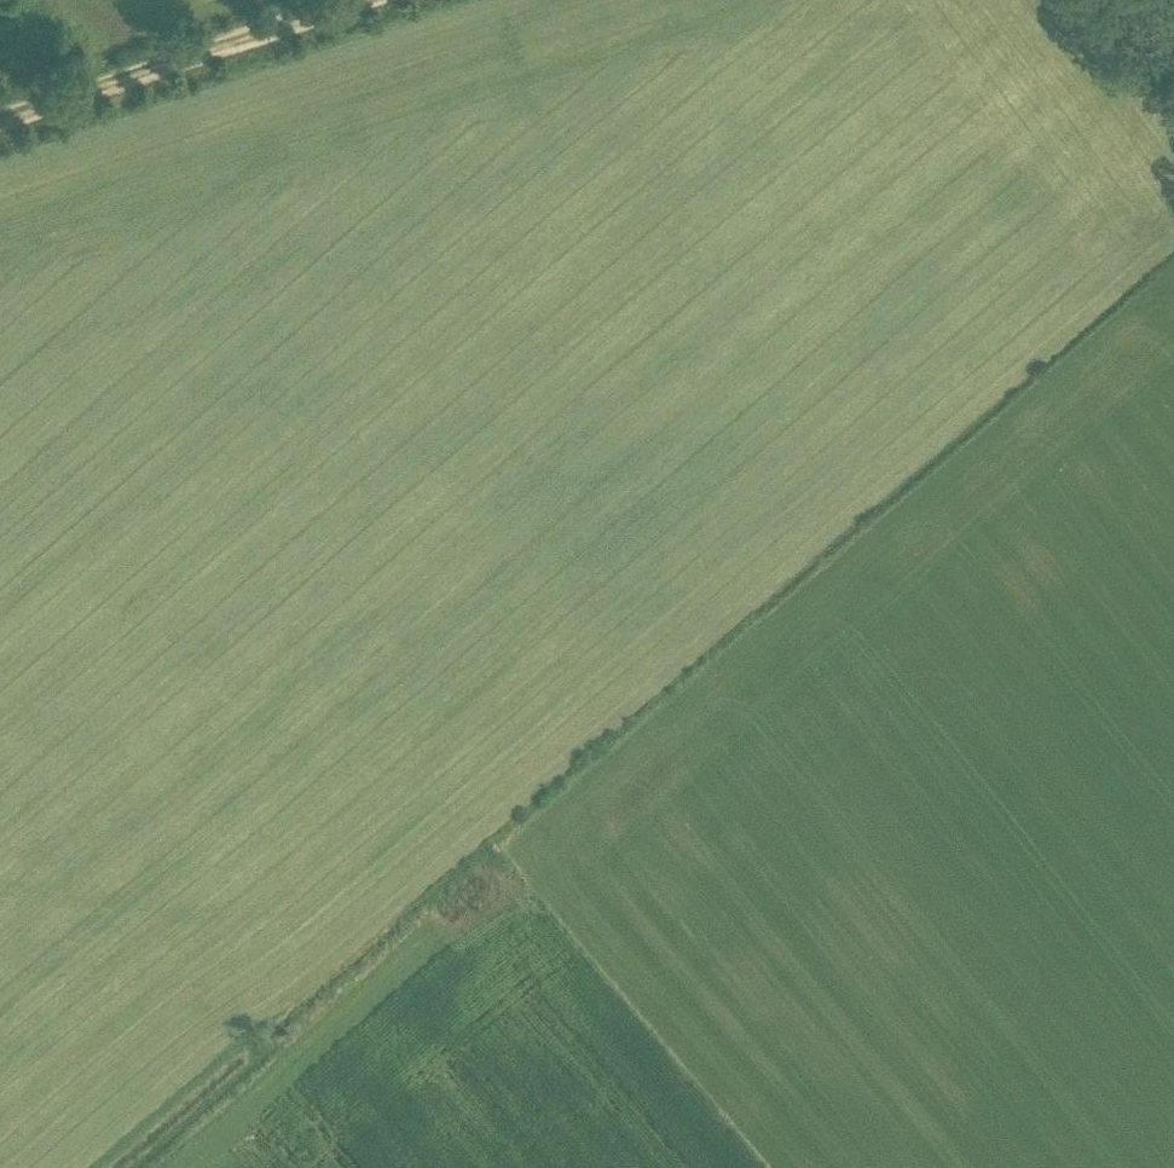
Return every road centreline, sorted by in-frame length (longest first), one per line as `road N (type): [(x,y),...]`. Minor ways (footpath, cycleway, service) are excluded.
road 1 (track): [(0,128),(382,0)]

